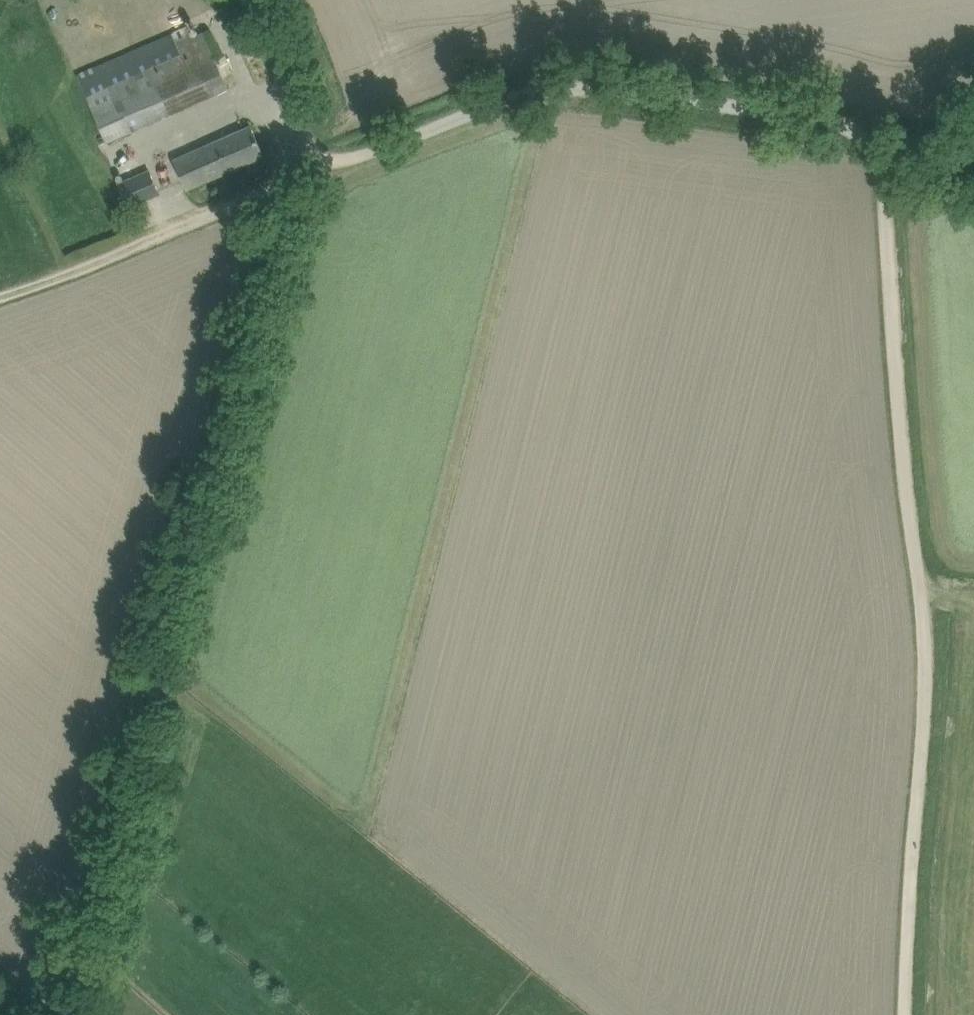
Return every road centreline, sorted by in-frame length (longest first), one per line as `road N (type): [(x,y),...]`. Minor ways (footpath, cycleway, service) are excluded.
road 1 (track): [(917,1014),(929,610),(909,490),(885,159),(860,135),(836,121),(776,109),(596,84),(545,89),(291,176),(0,298)]
road 2 (unclassified): [(66,1014),(123,775),(291,176),(268,45),(244,0)]

